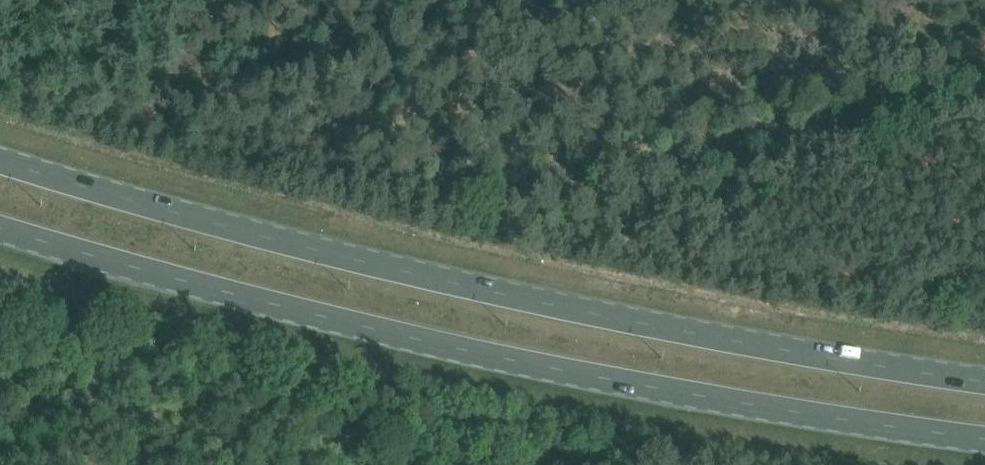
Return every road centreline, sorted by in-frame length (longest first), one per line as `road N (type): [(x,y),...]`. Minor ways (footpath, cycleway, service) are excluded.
road 1 (primary): [(984,378),(750,339),(357,256),(0,157)]
road 2 (primary): [(0,228),(345,324),(745,408),(984,444)]
road 3 (track): [(757,0),(984,88)]

